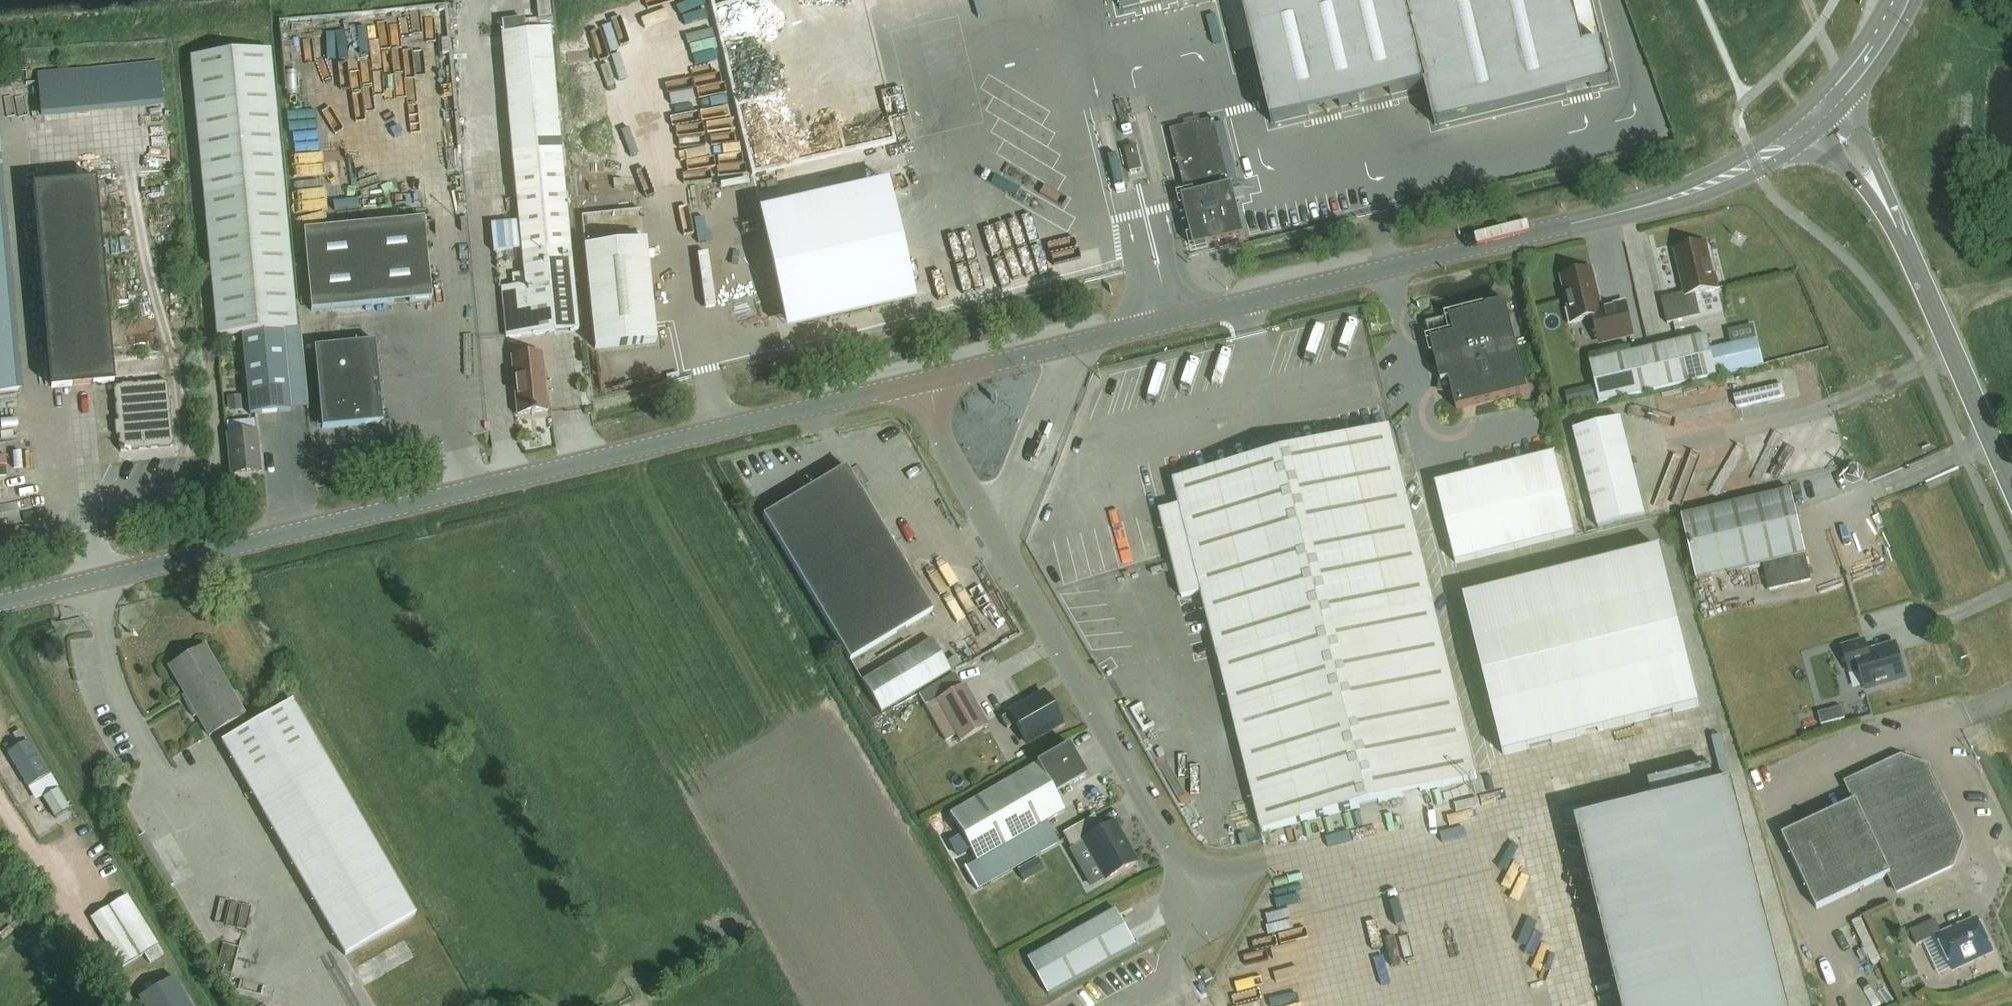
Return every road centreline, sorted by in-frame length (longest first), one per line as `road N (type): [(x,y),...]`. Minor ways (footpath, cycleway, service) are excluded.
road 1 (tertiary): [(0,607),(923,382)]
road 2 (tertiary): [(923,382),(1668,203),(1751,164),(1820,113)]
road 3 (unclassified): [(923,382),(941,445),(1183,871)]
road 4 (tertiary): [(2011,493),(1888,217),(1820,113)]
road 5 (tertiary): [(1820,113),(1878,43),(1900,0)]

